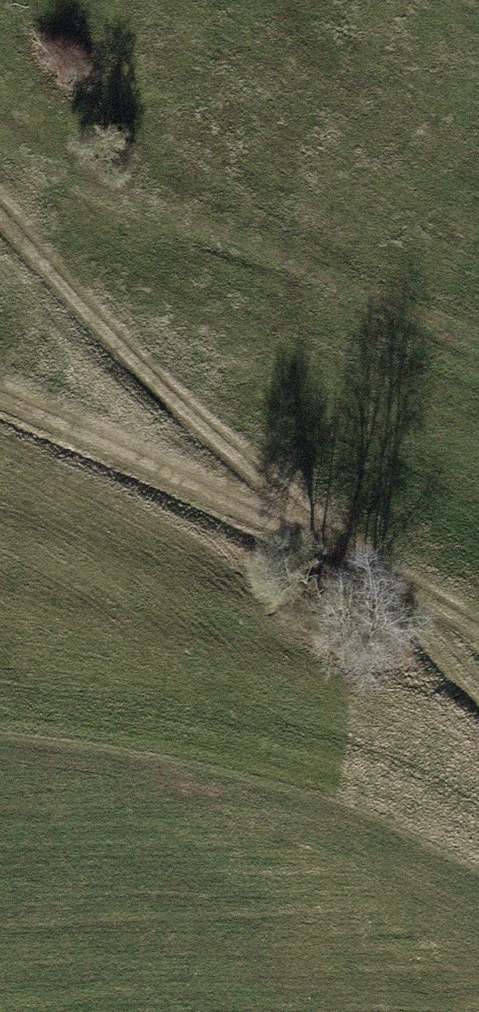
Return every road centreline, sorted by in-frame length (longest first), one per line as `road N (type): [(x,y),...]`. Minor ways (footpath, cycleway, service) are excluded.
road 1 (track): [(0,206),(165,385),(349,560)]
road 2 (track): [(0,394),(349,560)]
road 3 (track): [(349,560),(478,641)]

